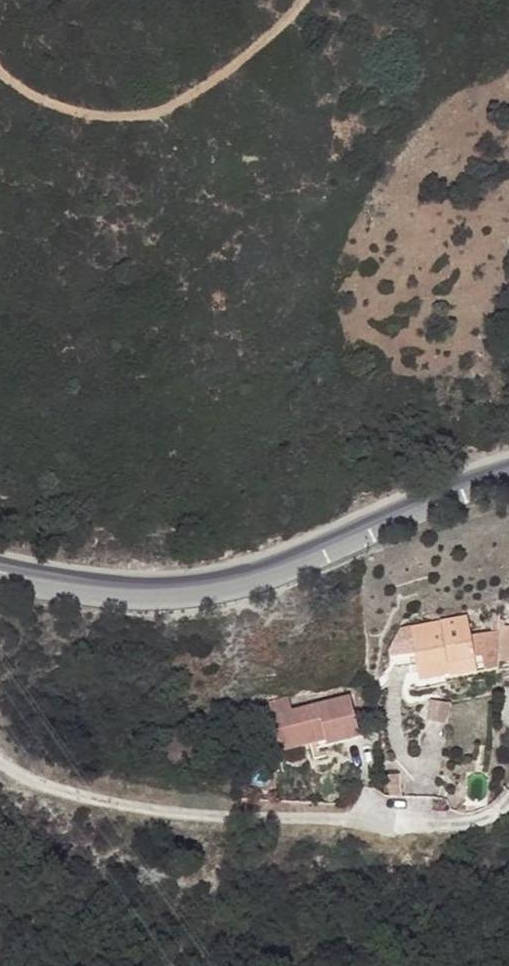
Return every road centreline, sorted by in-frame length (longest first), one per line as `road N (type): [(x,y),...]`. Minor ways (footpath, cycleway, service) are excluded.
road 1 (secondary): [(0,573),(94,593),(227,586),(287,570),(508,476)]

